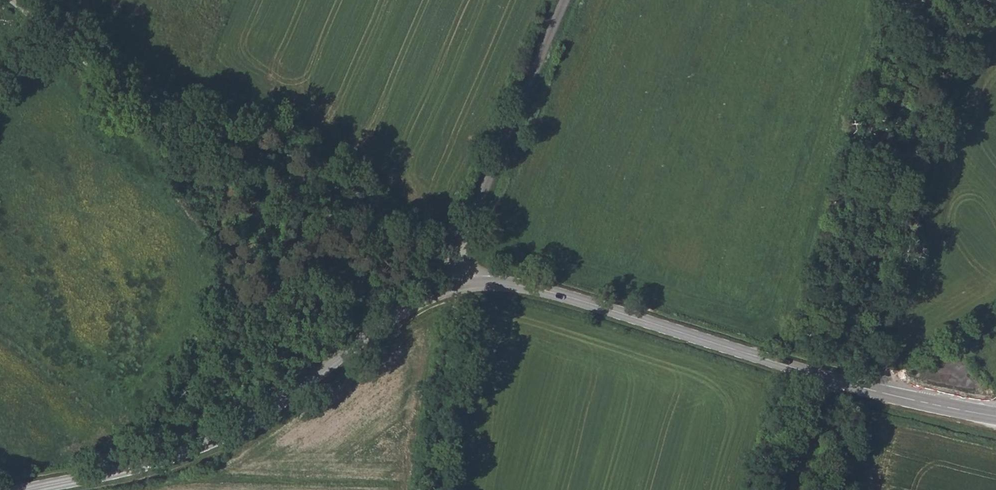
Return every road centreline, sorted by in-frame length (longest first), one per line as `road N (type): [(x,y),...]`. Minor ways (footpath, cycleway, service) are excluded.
road 1 (tertiary): [(463,286),(542,290),(819,375),(995,414)]
road 2 (unclassified): [(11,0),(243,176),(457,264)]
road 3 (tertiary): [(26,489),(138,467),(232,433),(384,326),(463,286)]
road 4 (unclassified): [(457,264),(566,0)]

